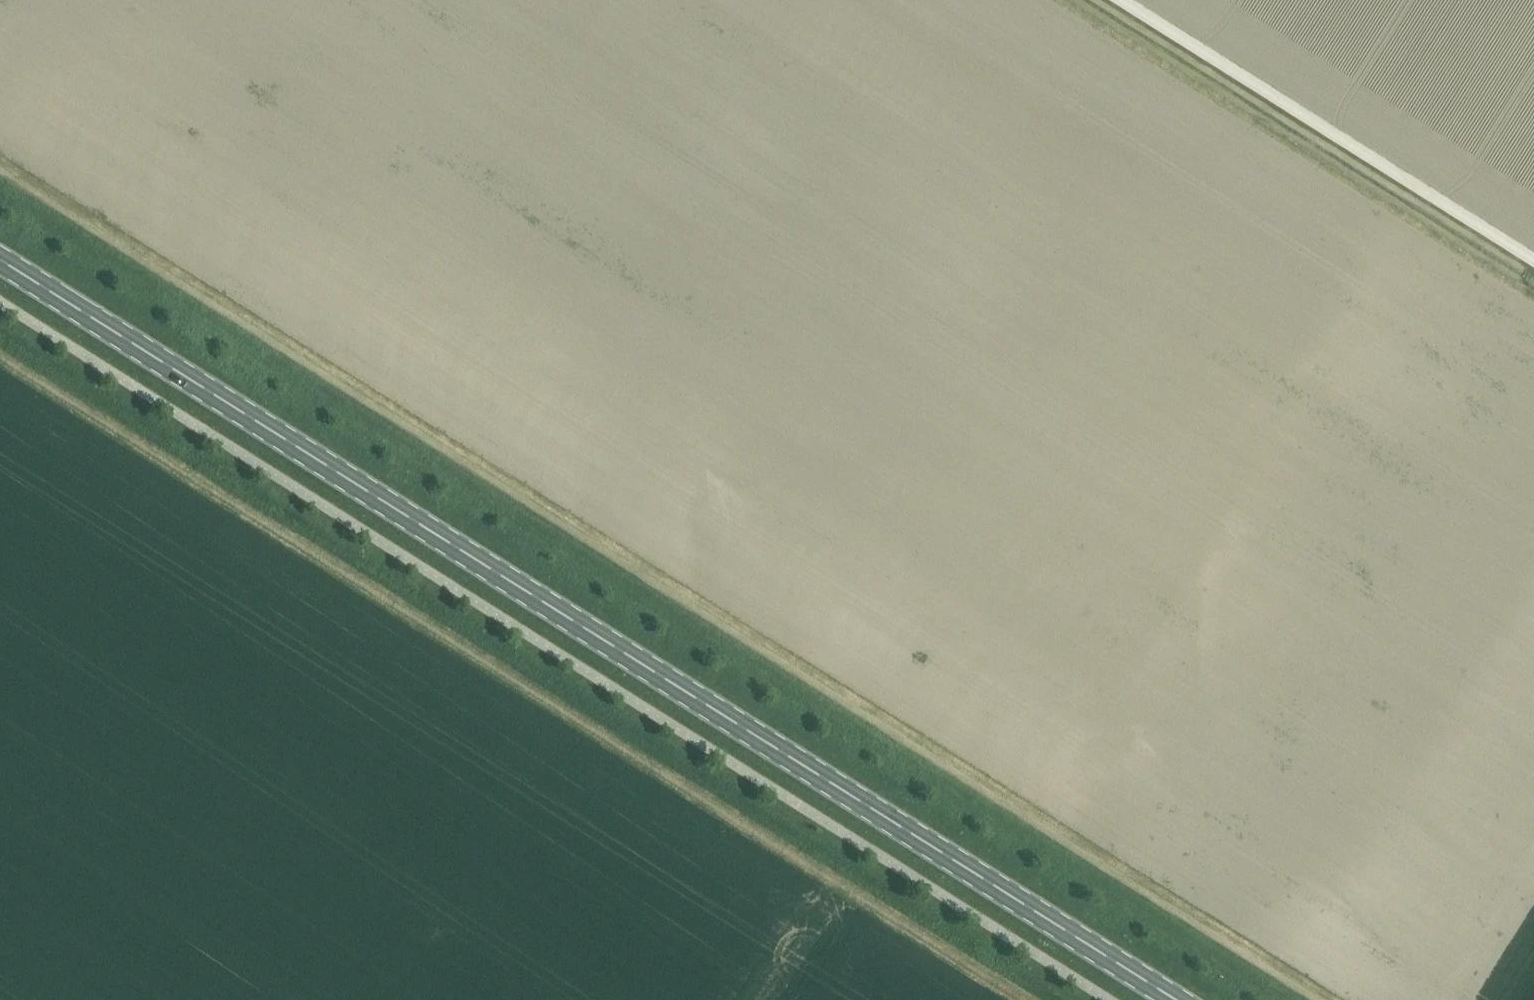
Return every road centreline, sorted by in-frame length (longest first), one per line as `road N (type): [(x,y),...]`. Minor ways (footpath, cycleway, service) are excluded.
road 1 (primary): [(1176,999),(0,261)]

